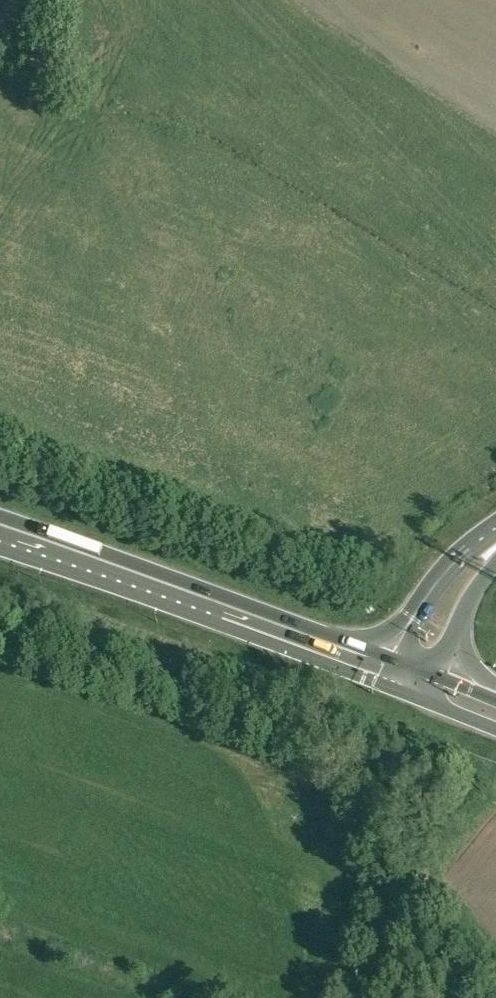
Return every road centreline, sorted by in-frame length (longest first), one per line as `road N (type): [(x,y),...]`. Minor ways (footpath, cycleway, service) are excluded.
road 1 (trunk): [(0,532),(396,674)]
road 2 (primary): [(495,528),(434,594),(396,674)]
road 3 (primary): [(437,676),(495,562)]

